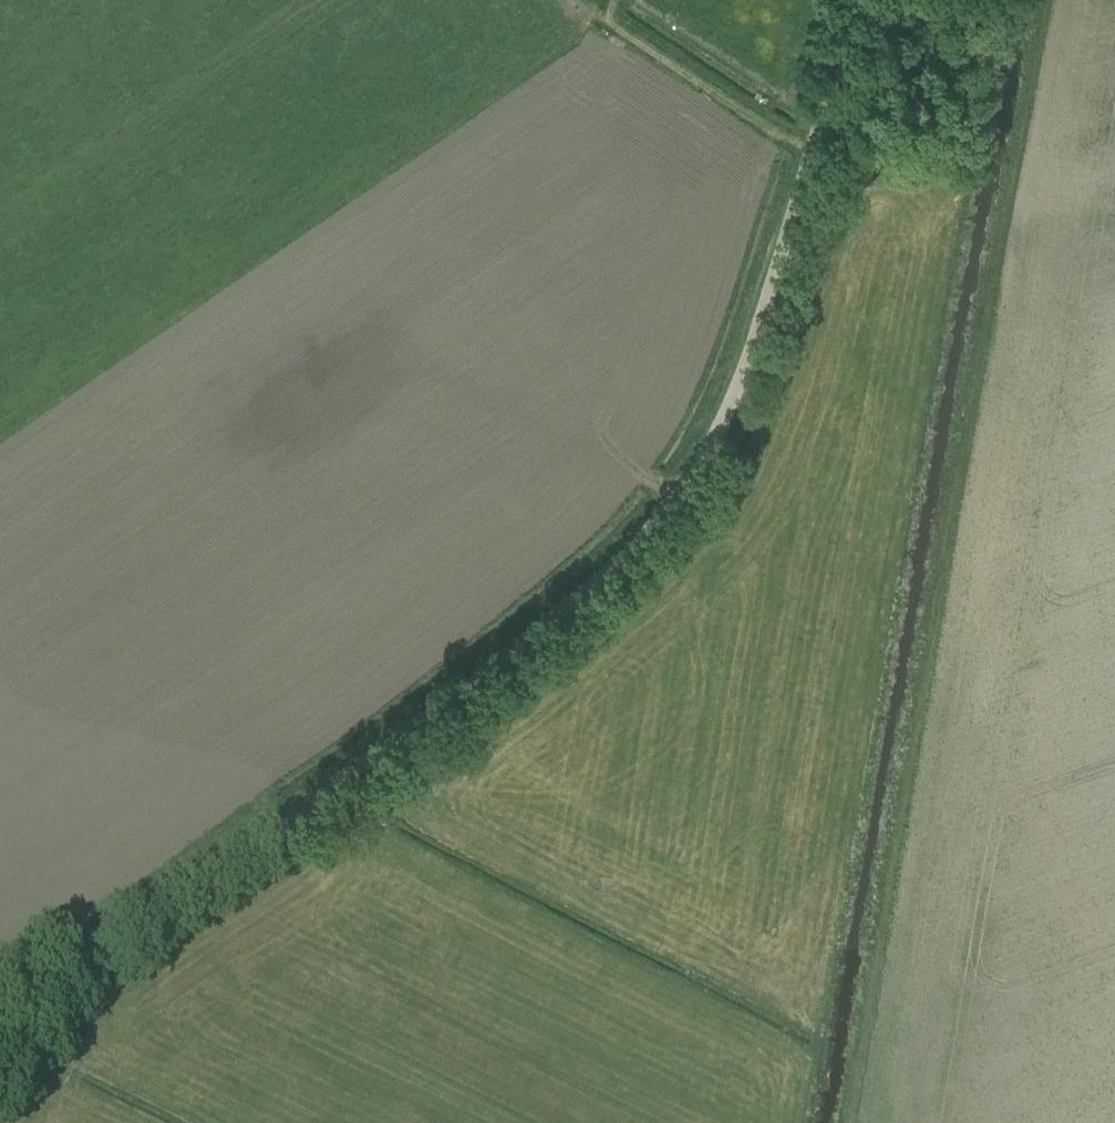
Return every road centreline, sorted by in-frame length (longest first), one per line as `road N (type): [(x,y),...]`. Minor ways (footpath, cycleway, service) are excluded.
road 1 (unclassified): [(0,1064),(102,953),(349,766),(615,550),(655,506),(720,393),(745,329),(841,0)]

